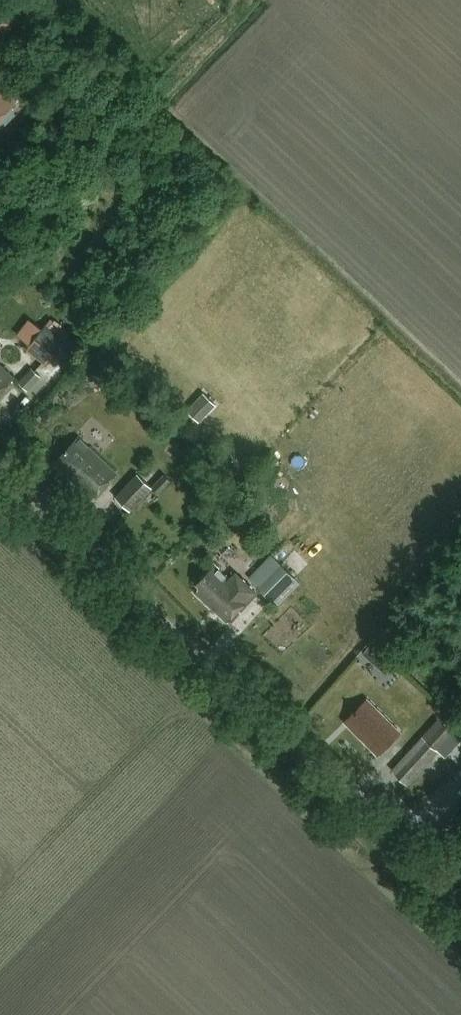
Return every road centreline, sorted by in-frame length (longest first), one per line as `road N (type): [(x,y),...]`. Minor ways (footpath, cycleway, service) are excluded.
road 1 (unclassified): [(460,916),(0,484)]

